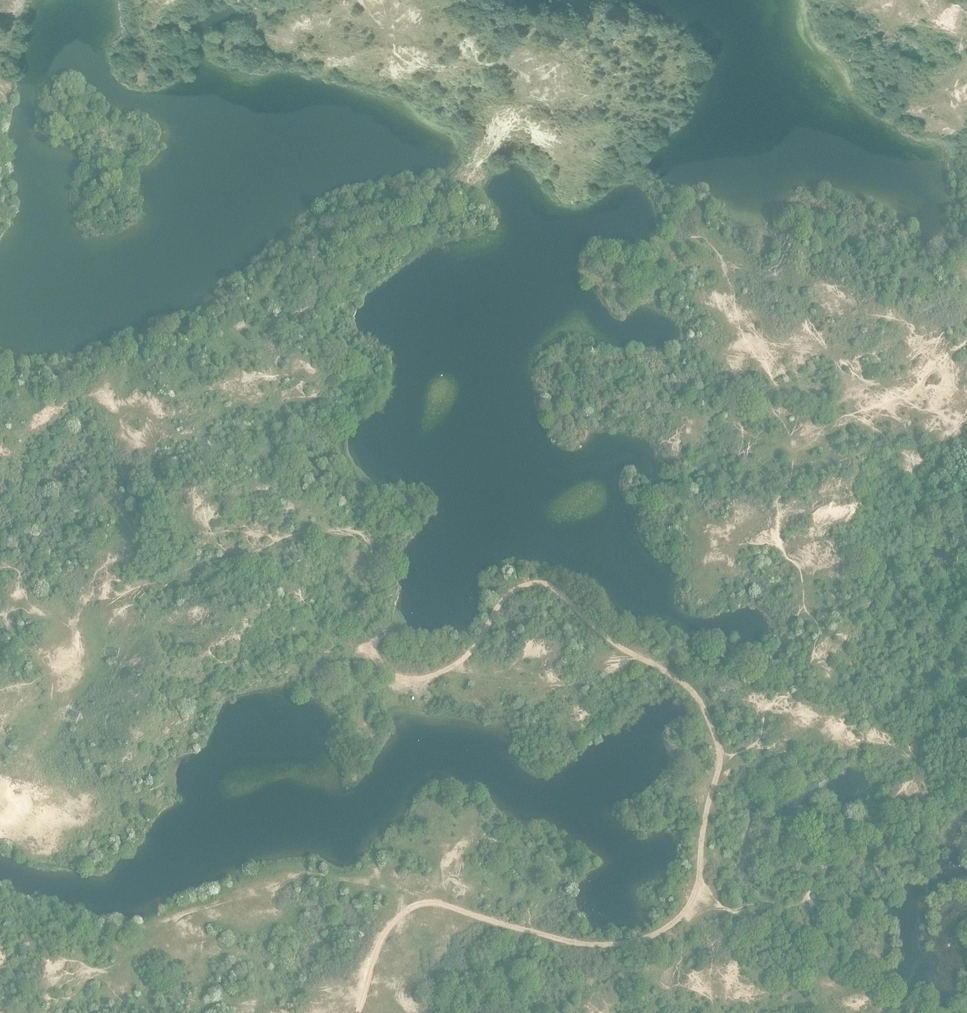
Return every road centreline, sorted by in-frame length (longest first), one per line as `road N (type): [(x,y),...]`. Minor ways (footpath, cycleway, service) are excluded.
road 1 (track): [(358,1012),(380,942),(420,904),(594,947),(641,940),(680,918),(696,888),(721,759),(694,695),(618,646),(554,587),(535,582),(505,596),(458,663),(430,676),(401,676),(372,654),(369,543),(331,530),(300,532),(84,604),(72,652),(59,663),(40,656),(0,619)]

